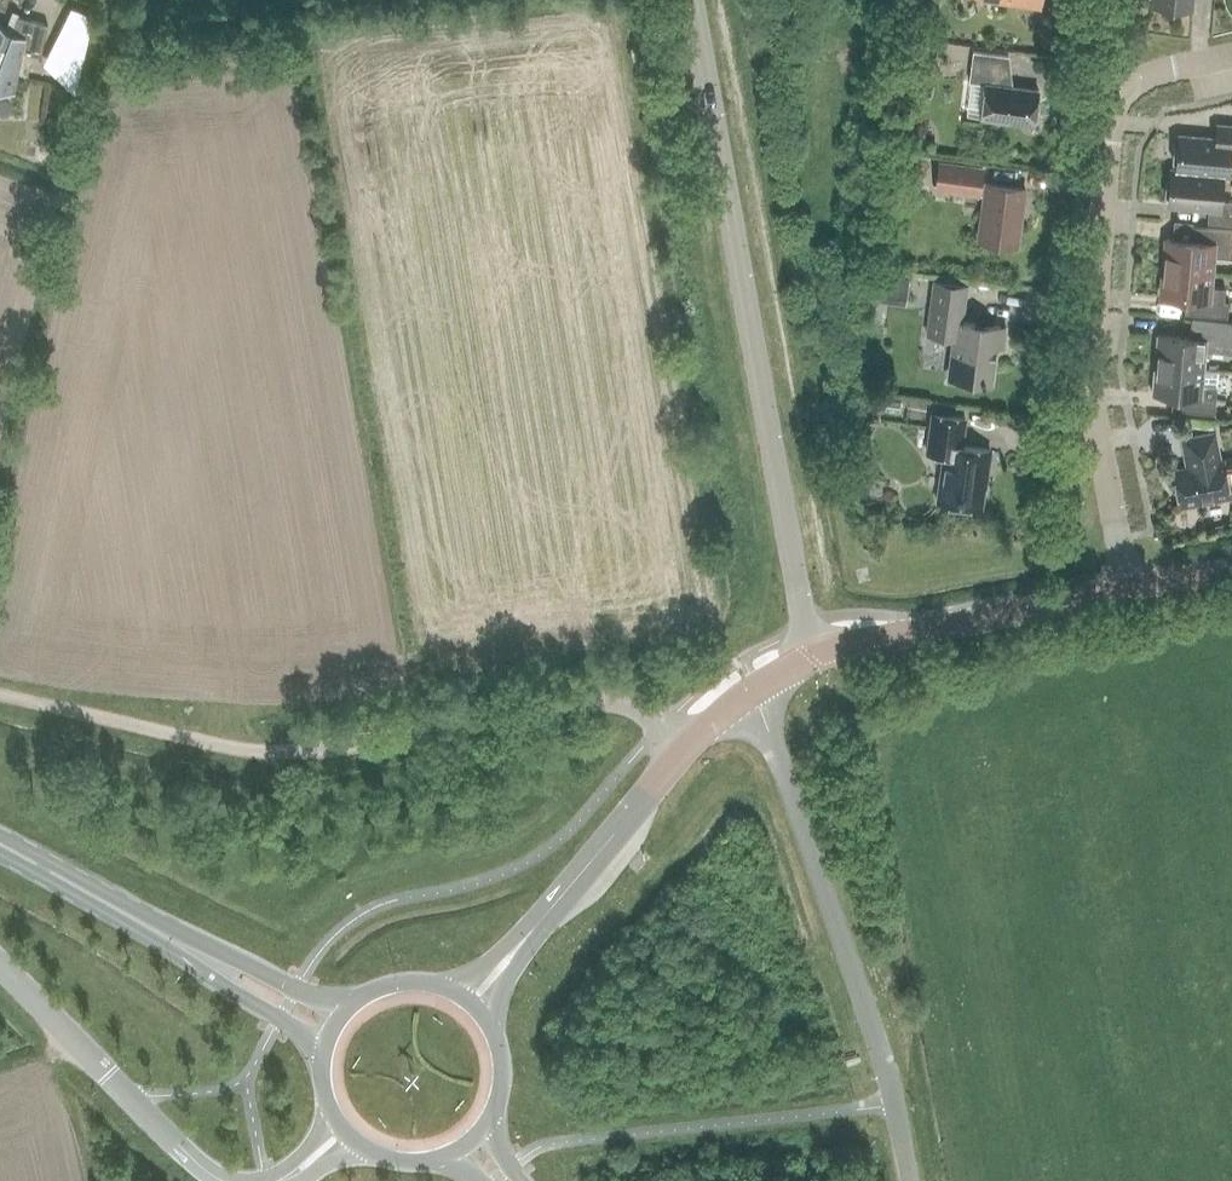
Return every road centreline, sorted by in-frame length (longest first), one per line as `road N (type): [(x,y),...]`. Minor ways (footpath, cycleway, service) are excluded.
road 1 (residential): [(660,728),(611,701),(570,702),(290,752),(243,750),(0,697)]
road 2 (unclassified): [(809,660),(691,0)]
road 3 (unclassified): [(908,1180),(877,1045),(752,691)]
road 4 (residential): [(1125,592),(1090,380),(1112,83)]
road 5 (primary): [(331,1026),(0,848)]
road 6 (tertiary): [(470,1001),(686,750)]
road 7 (tertiary): [(809,660),(1125,592)]
road 8 (tertiary): [(223,1180),(203,1171),(0,966)]
road 9 (primary): [(469,1142),(494,1111),(503,1072),(495,1033),(470,1001)]
road 10 (primary): [(470,1001),(435,983),(395,981),(358,997),(331,1026)]
road 11 (primary): [(344,1134),(371,1154),(405,1163),(439,1159),(469,1142)]
road 12 (residential): [(1112,83),(1231,56)]

